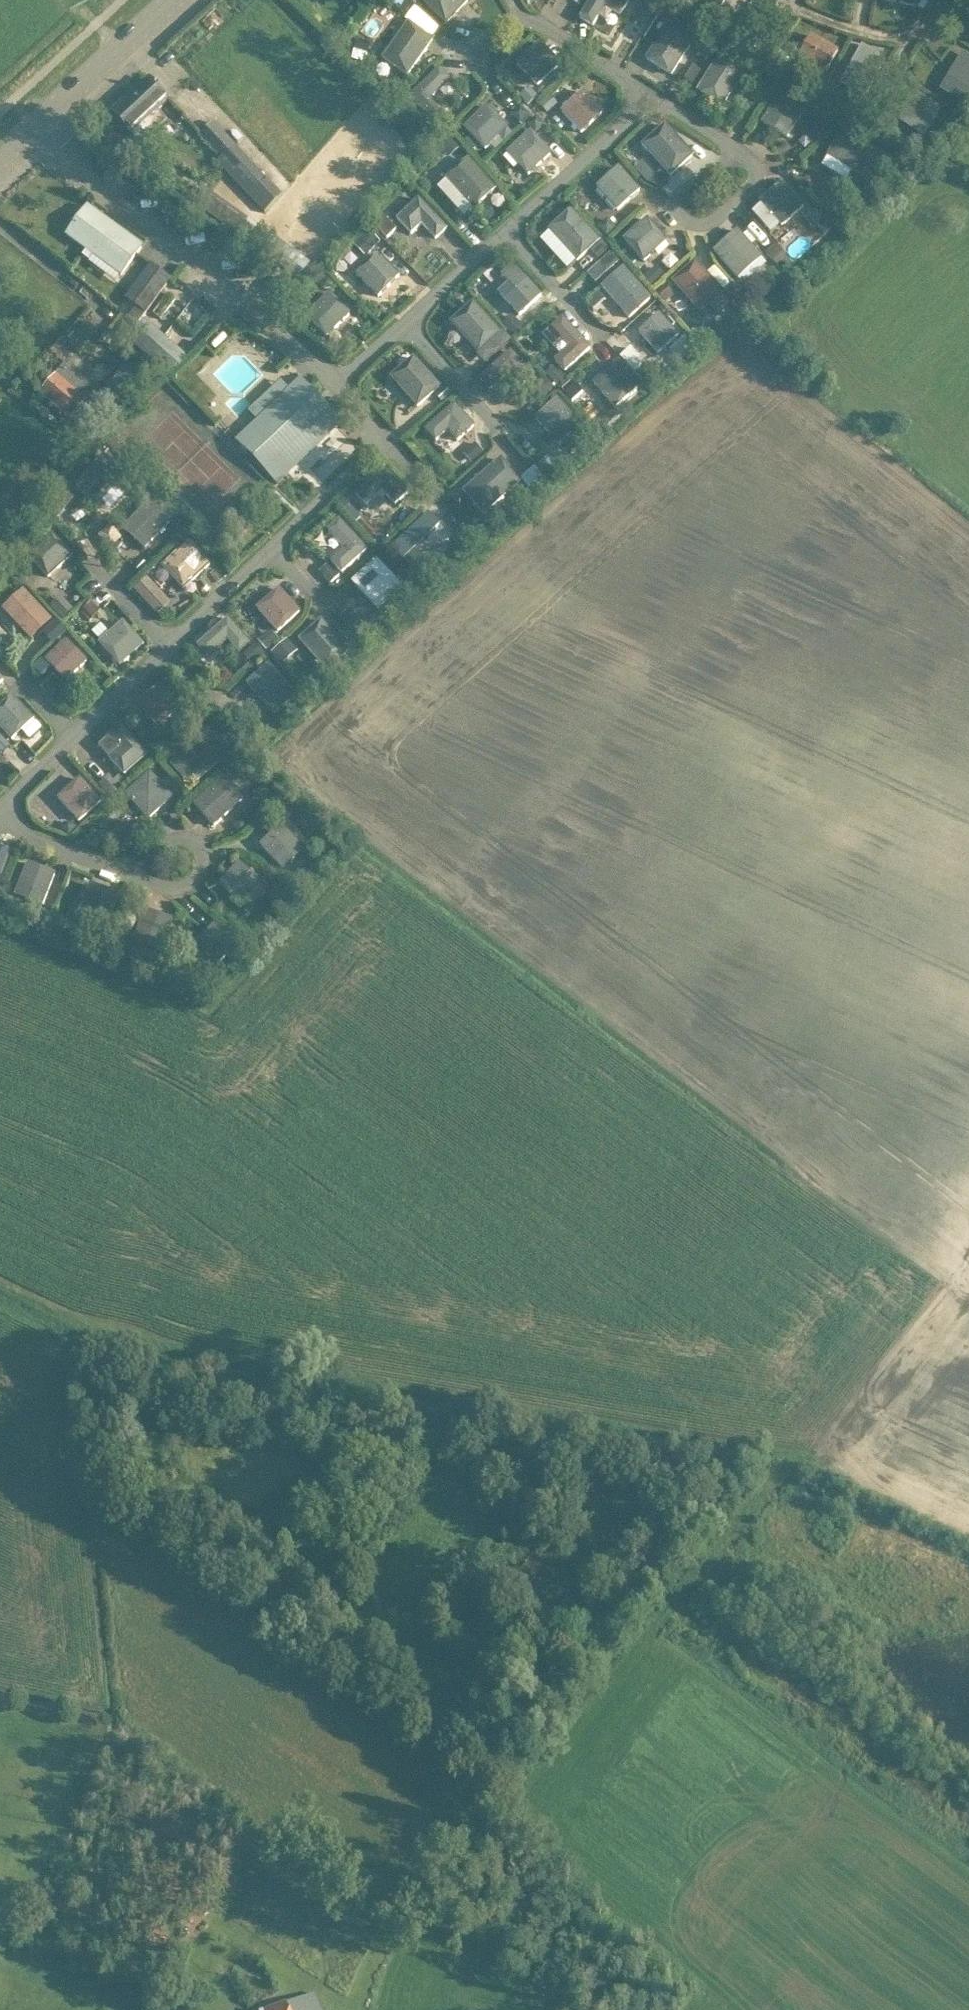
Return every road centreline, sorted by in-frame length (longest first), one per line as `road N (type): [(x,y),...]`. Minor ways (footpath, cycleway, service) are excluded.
road 1 (secondary): [(0,158),(173,0)]

